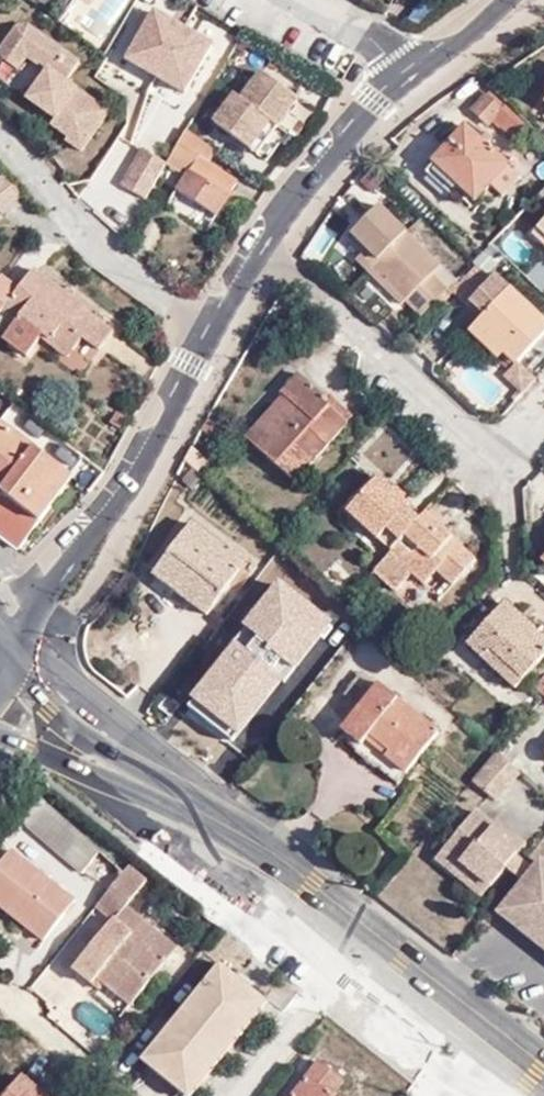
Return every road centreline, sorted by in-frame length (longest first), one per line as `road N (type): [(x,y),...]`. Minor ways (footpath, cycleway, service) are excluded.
road 1 (primary): [(543,1057),(312,873),(49,716),(0,671)]
road 2 (primary): [(0,738),(195,821),(351,927),(543,1081)]
road 3 (residential): [(0,651),(141,473),(215,332)]
road 4 (residential): [(263,252),(336,304),(498,463)]
road 5 (residential): [(215,332),(114,262),(0,131)]
road 6 (residential): [(263,252),(319,175),(411,79)]
road 7 (residential): [(411,79),(384,52),(304,0)]
road 8 (residential): [(411,79),(509,0)]

